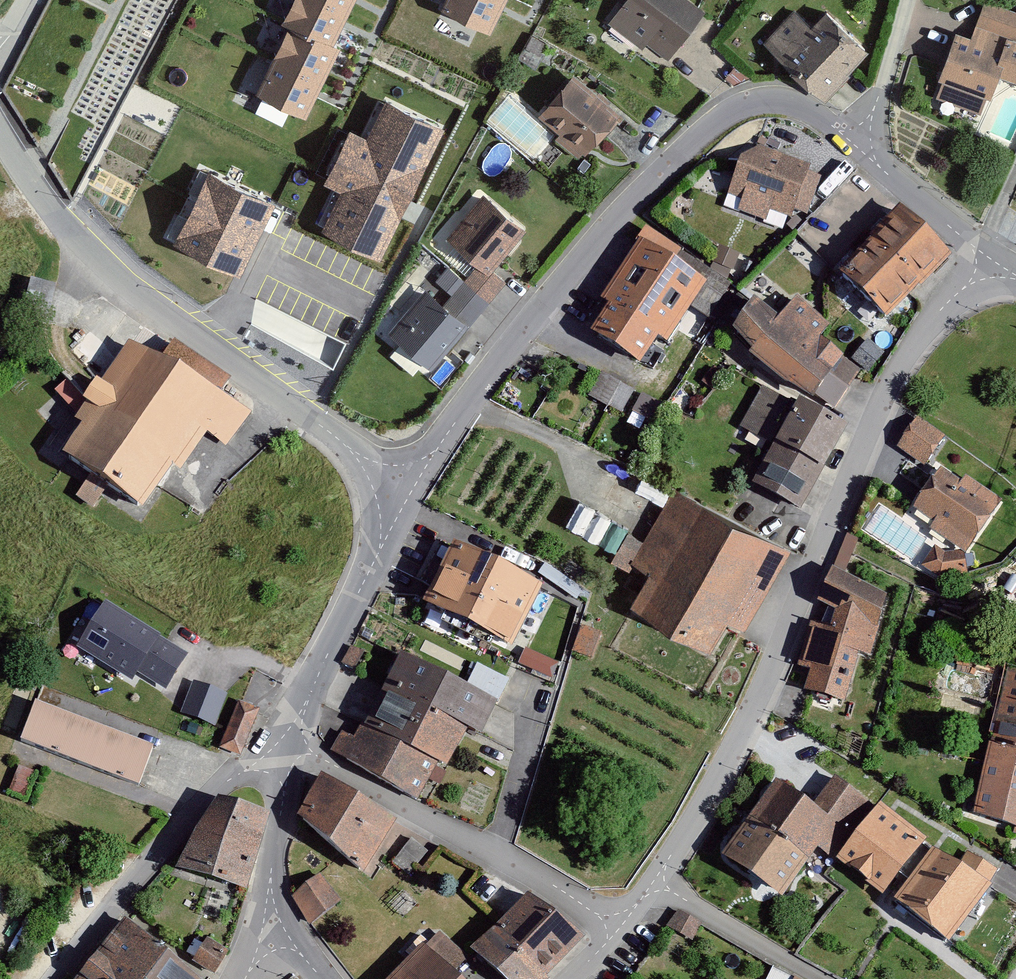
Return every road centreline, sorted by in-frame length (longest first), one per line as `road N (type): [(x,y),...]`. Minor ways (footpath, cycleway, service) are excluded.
road 1 (residential): [(989,260),(903,363),(741,732),(655,886)]
road 2 (residential): [(861,150),(795,103),(748,103),(721,117),(620,214),(400,488)]
road 3 (tertiary): [(0,132),(104,278),(400,488)]
road 4 (residential): [(292,749),(620,927)]
road 5 (residential): [(58,978),(202,795),(292,749)]
road 6 (tertiary): [(400,488),(292,749)]
road 7 (residential): [(655,886),(815,978)]
road 8 (tertiary): [(292,749),(269,932)]
road 9 (residential): [(989,260),(861,150)]
road 10 (residential): [(902,0),(861,150)]

